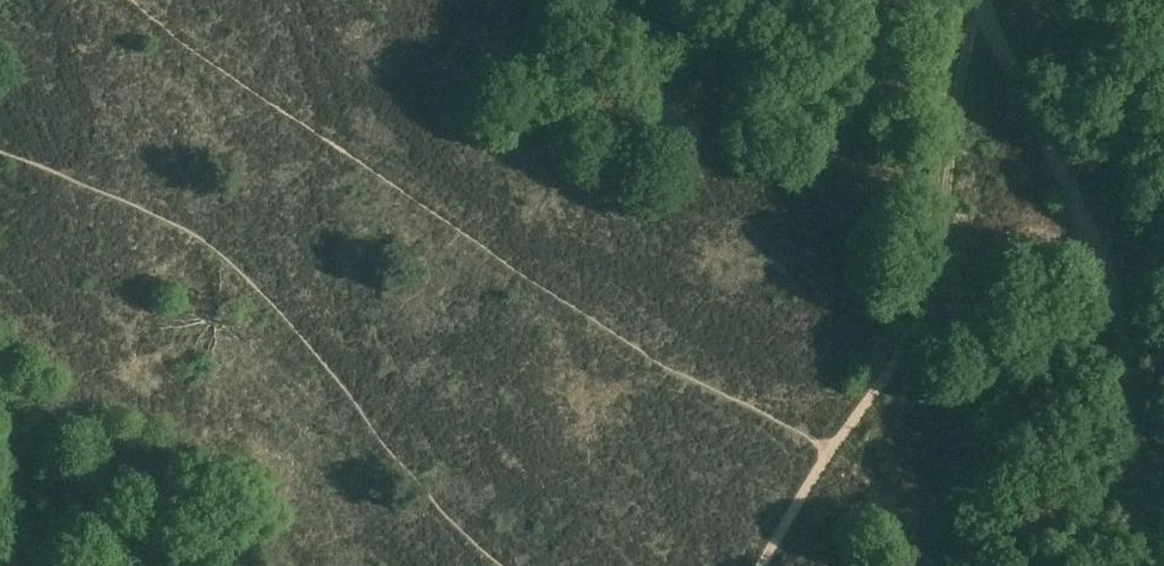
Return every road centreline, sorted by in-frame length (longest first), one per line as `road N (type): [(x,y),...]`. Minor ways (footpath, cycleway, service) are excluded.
road 1 (track): [(983,0),(1103,261),(1119,314),(1148,565)]
road 2 (track): [(830,451),(934,300),(957,96),(982,0)]
road 3 (track): [(763,565),(830,451)]

